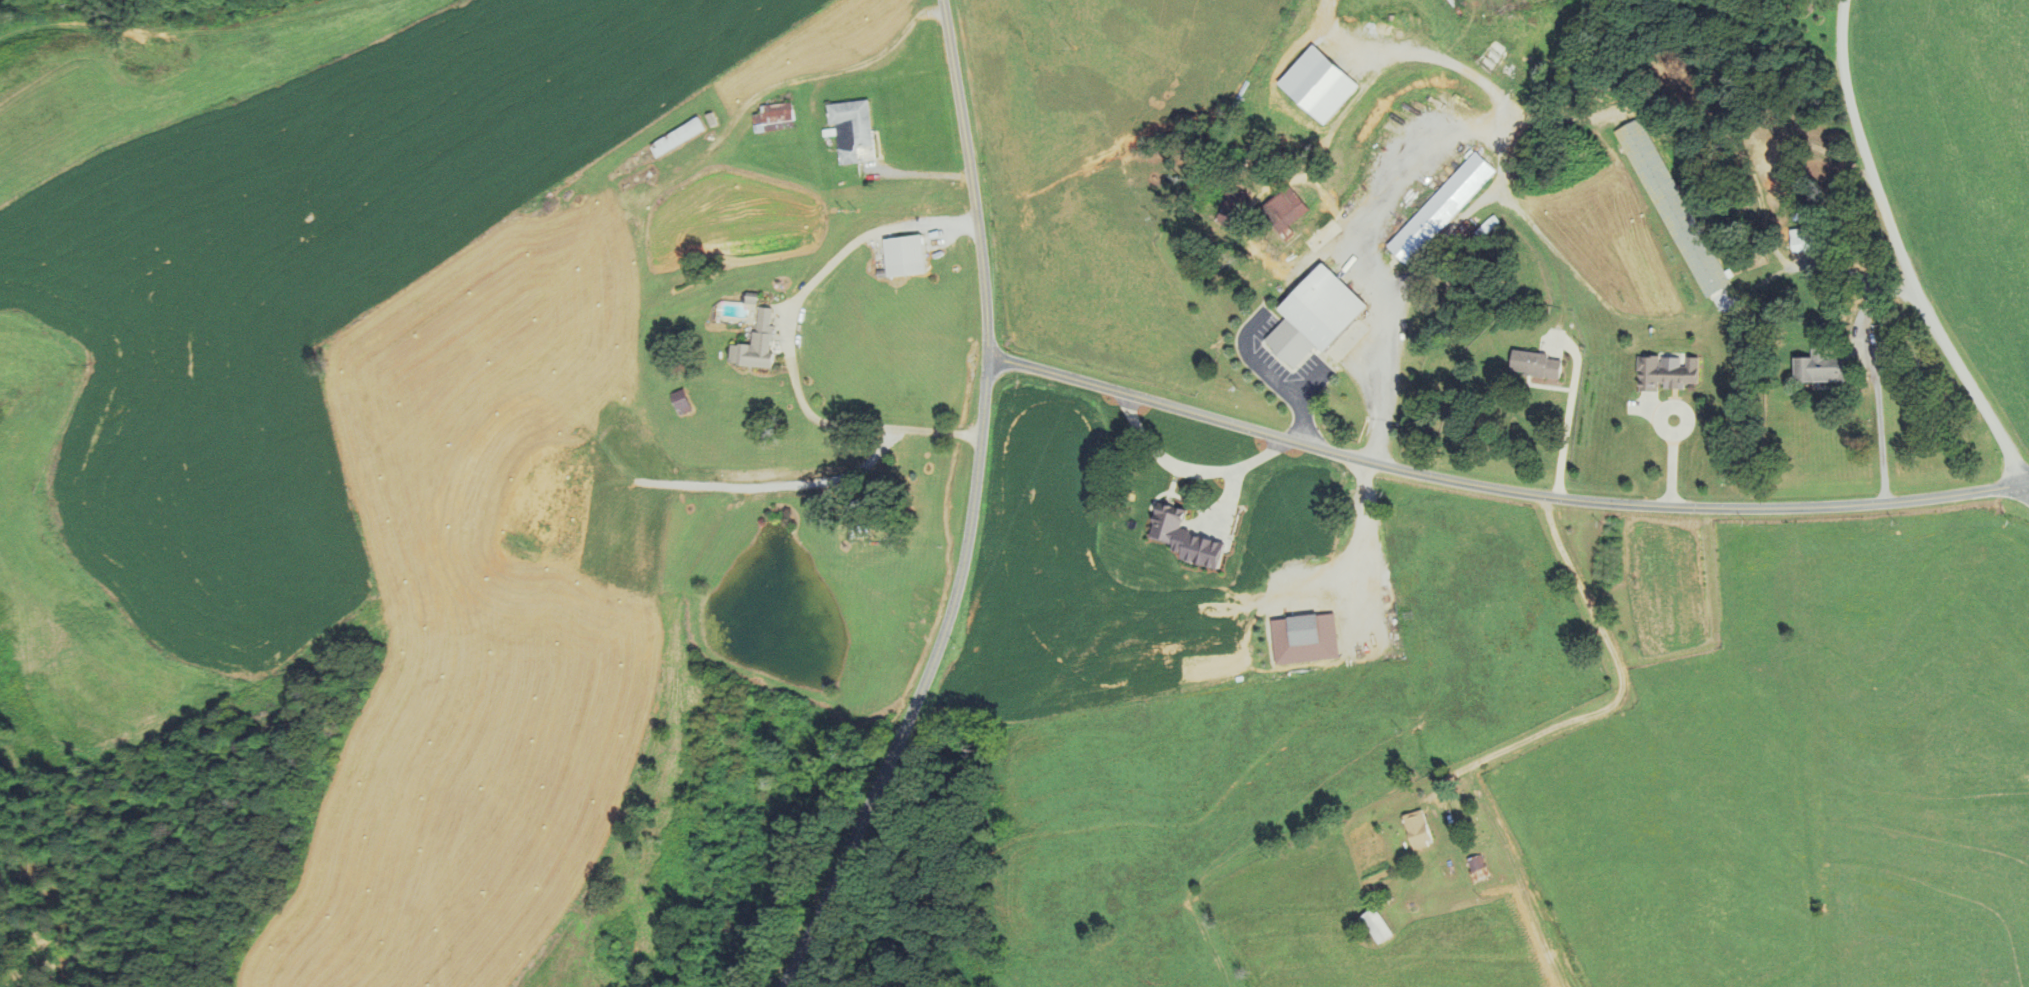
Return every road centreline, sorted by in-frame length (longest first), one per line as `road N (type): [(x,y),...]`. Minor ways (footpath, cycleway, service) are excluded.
road 1 (residential): [(2028,483),(1818,506),(1547,496),(1363,460),(988,358)]
road 2 (residential): [(784,986),(936,658),(968,541),(988,358),(988,265),(941,0)]
road 3 (residential): [(2028,483),(1920,302),(1885,221),(1844,80),(1850,0)]
road 4 (residential): [(978,217),(883,227),(840,251),(796,300),(785,347),(806,409),(822,421),(982,435)]

